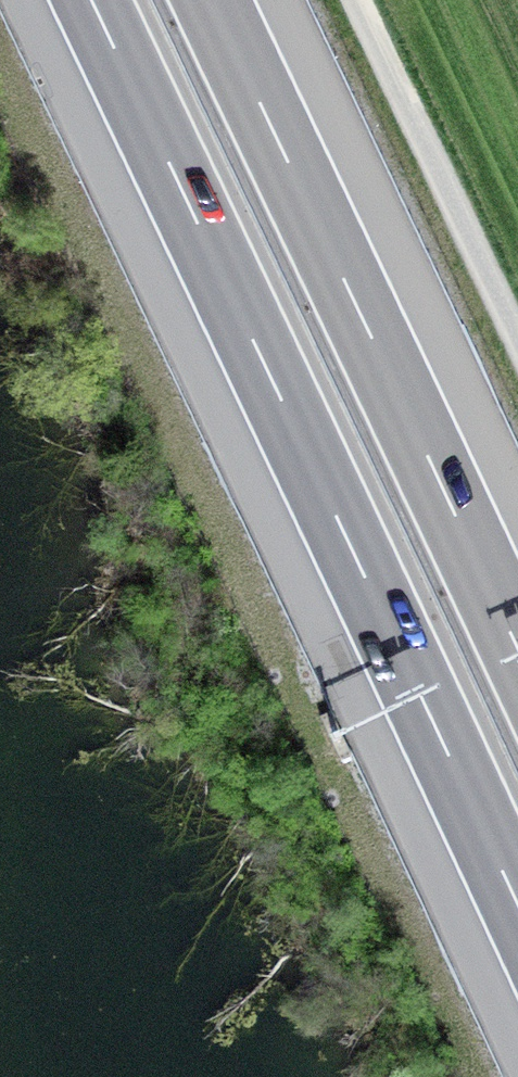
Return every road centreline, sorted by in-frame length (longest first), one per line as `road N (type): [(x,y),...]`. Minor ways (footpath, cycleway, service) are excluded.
road 1 (motorway): [(91,0),(517,906)]
road 2 (motorway): [(517,649),(211,0)]
road 3 (track): [(517,339),(358,0)]

